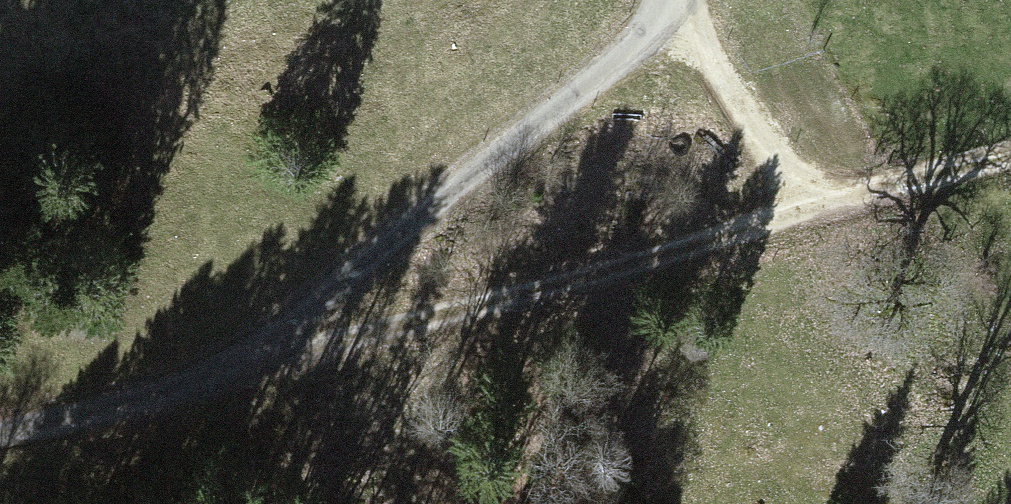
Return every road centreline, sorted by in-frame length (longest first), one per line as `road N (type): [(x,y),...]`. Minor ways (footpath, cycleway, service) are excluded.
road 1 (unclassified): [(0,436),(598,289),(1010,162)]
road 2 (track): [(167,397),(660,36),(681,0)]
road 3 (track): [(839,212),(775,159),(676,9)]

